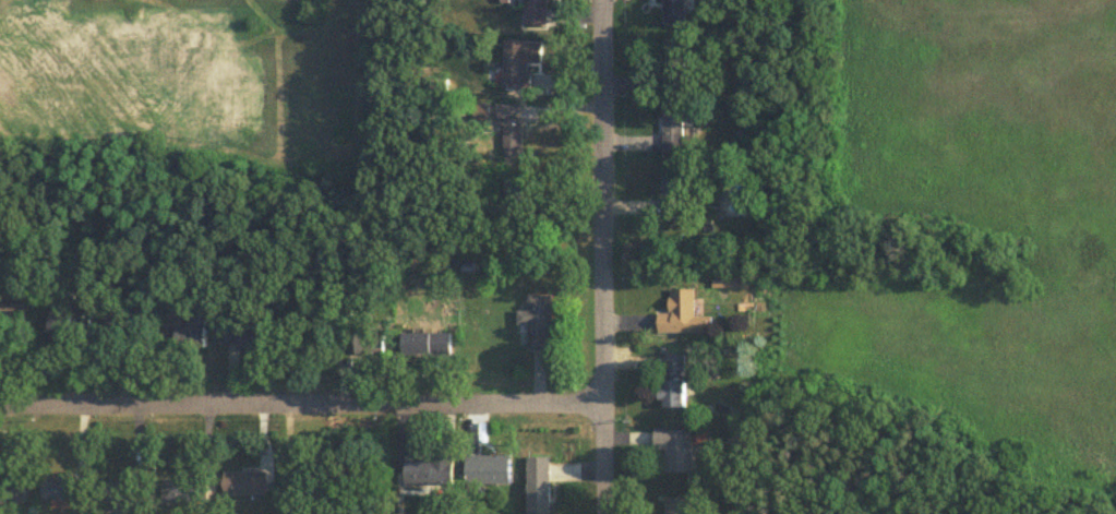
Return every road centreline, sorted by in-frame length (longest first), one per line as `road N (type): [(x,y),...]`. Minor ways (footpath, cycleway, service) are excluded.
road 1 (residential): [(604,396),(0,396)]
road 2 (residential): [(604,0),(606,513)]

